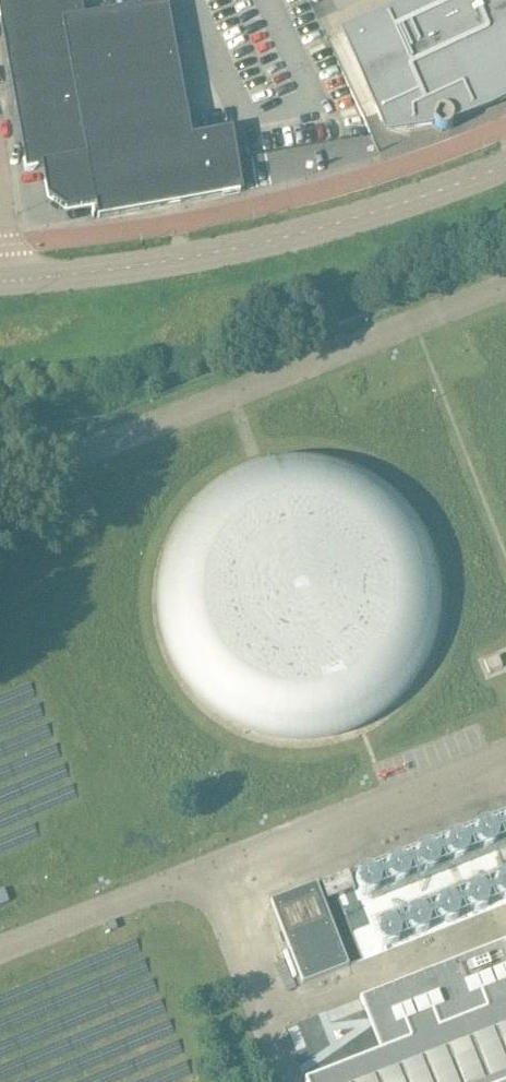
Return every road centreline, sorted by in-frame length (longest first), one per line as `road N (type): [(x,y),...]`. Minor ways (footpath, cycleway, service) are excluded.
road 1 (tertiary): [(505,165),(253,246),(6,282)]

